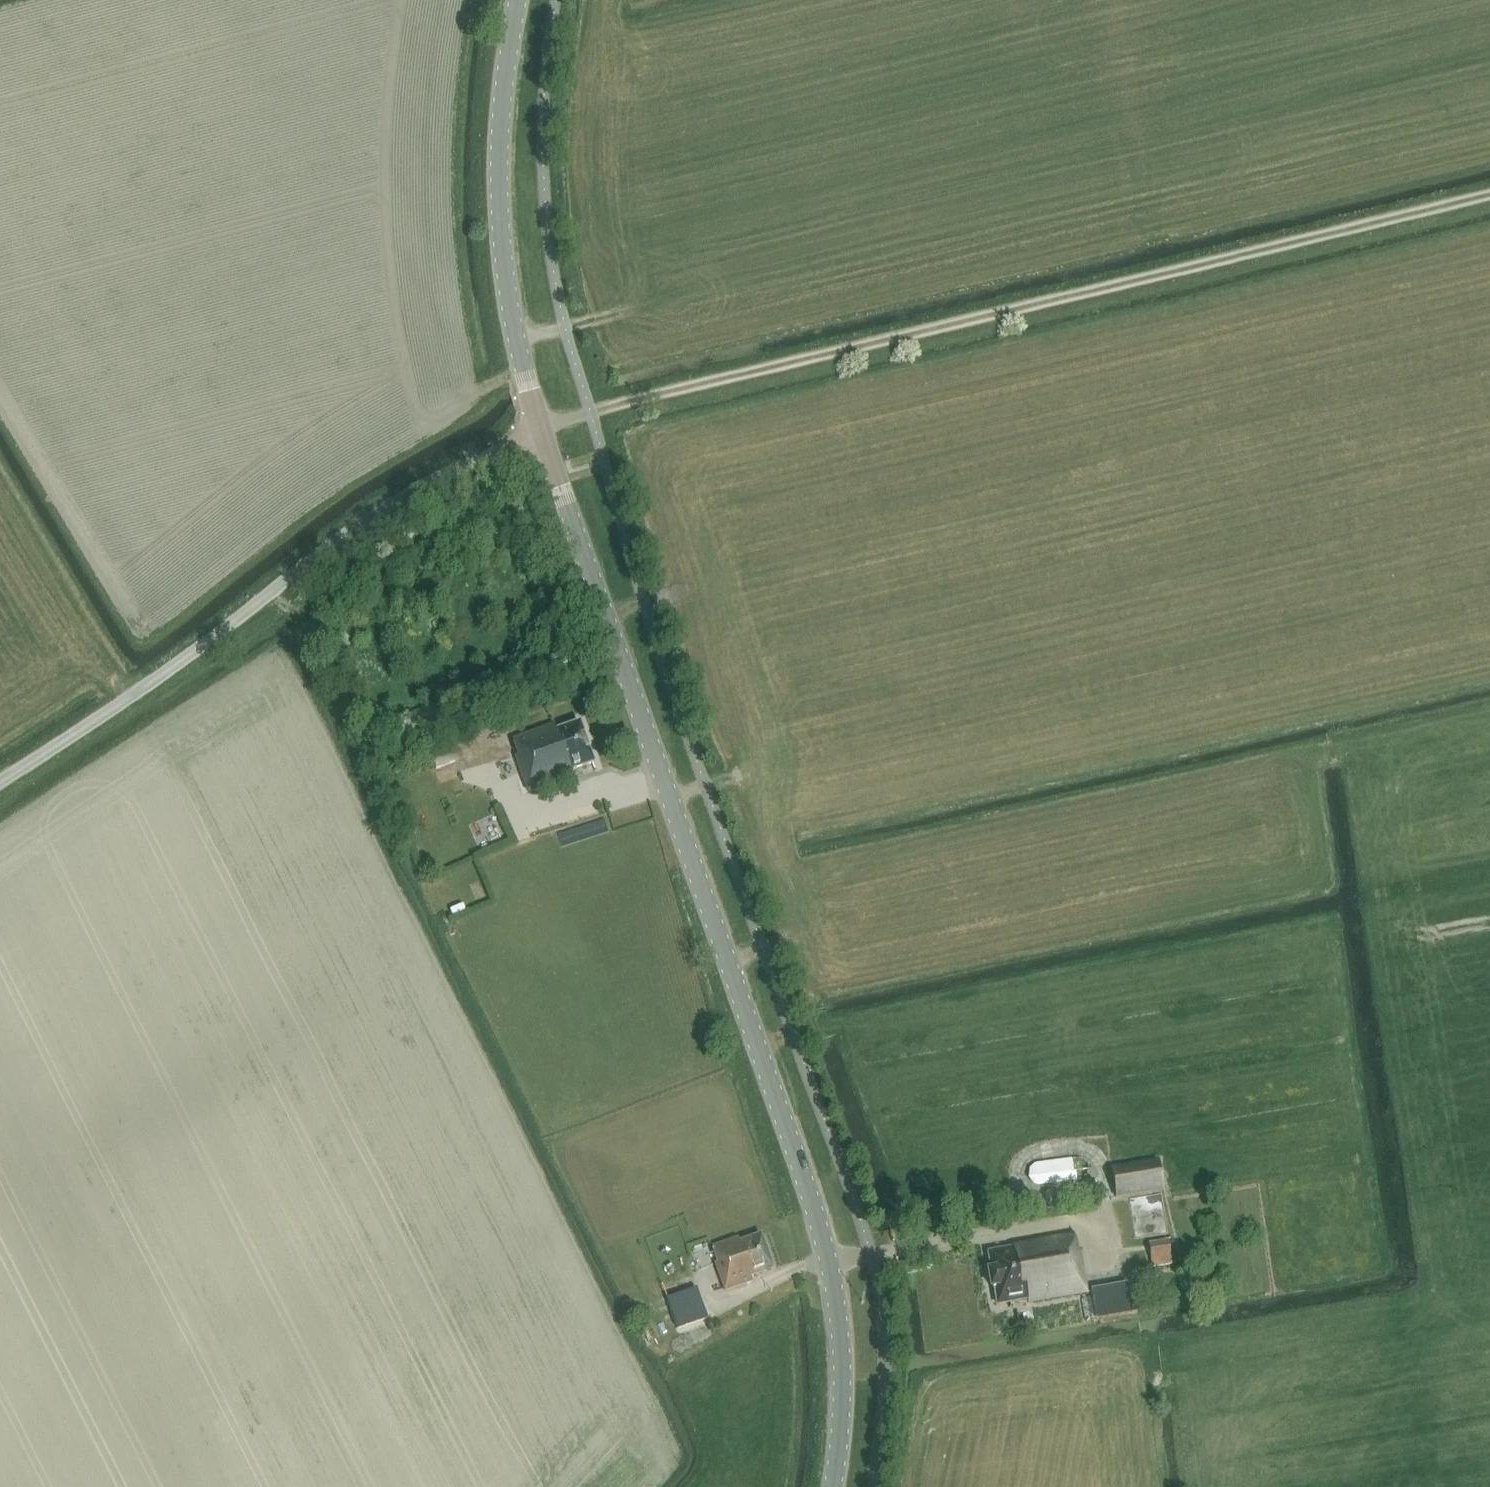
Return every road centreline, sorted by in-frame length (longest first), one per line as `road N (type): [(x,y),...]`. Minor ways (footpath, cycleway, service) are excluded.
road 1 (secondary): [(832,1486),(841,1371),(823,1244),(540,432)]
road 2 (track): [(589,413),(1489,197)]
road 3 (unclassified): [(0,782),(158,678),(395,501),(540,432)]
road 4 (secondary): [(540,432),(512,323),(500,215),(500,124),(517,0)]

